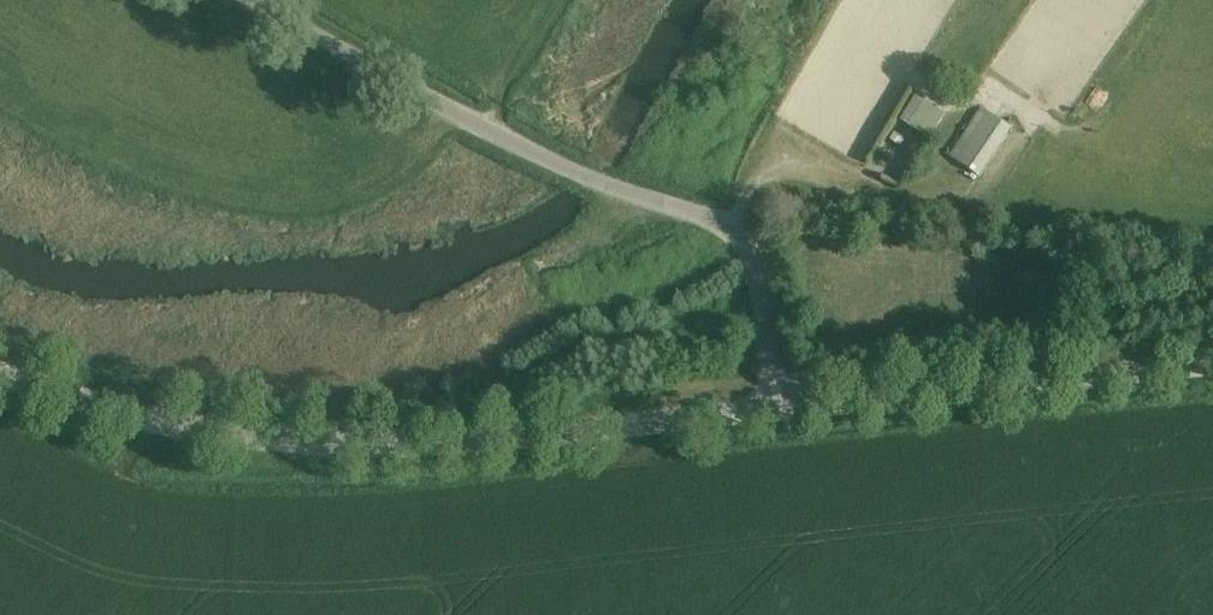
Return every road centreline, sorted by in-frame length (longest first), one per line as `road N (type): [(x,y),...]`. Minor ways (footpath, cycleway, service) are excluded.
road 1 (unclassified): [(779,408),(444,443),(282,440),(110,410),(0,374)]
road 2 (unclassified): [(779,408),(754,260),(735,233),(531,152),(253,0)]
road 3 (unclassified): [(779,408),(1212,361)]

